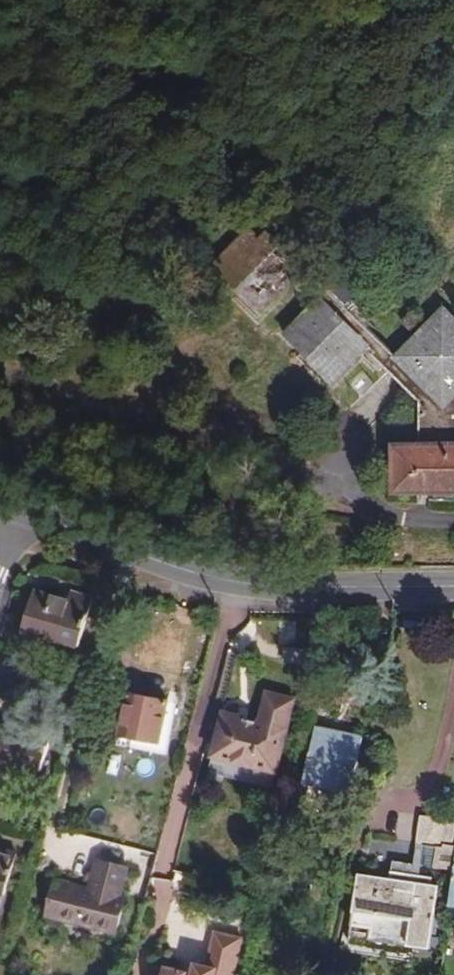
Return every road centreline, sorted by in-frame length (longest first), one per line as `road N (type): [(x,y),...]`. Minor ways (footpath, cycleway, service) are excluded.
road 1 (tertiary): [(15,509),(236,582),(453,586)]

